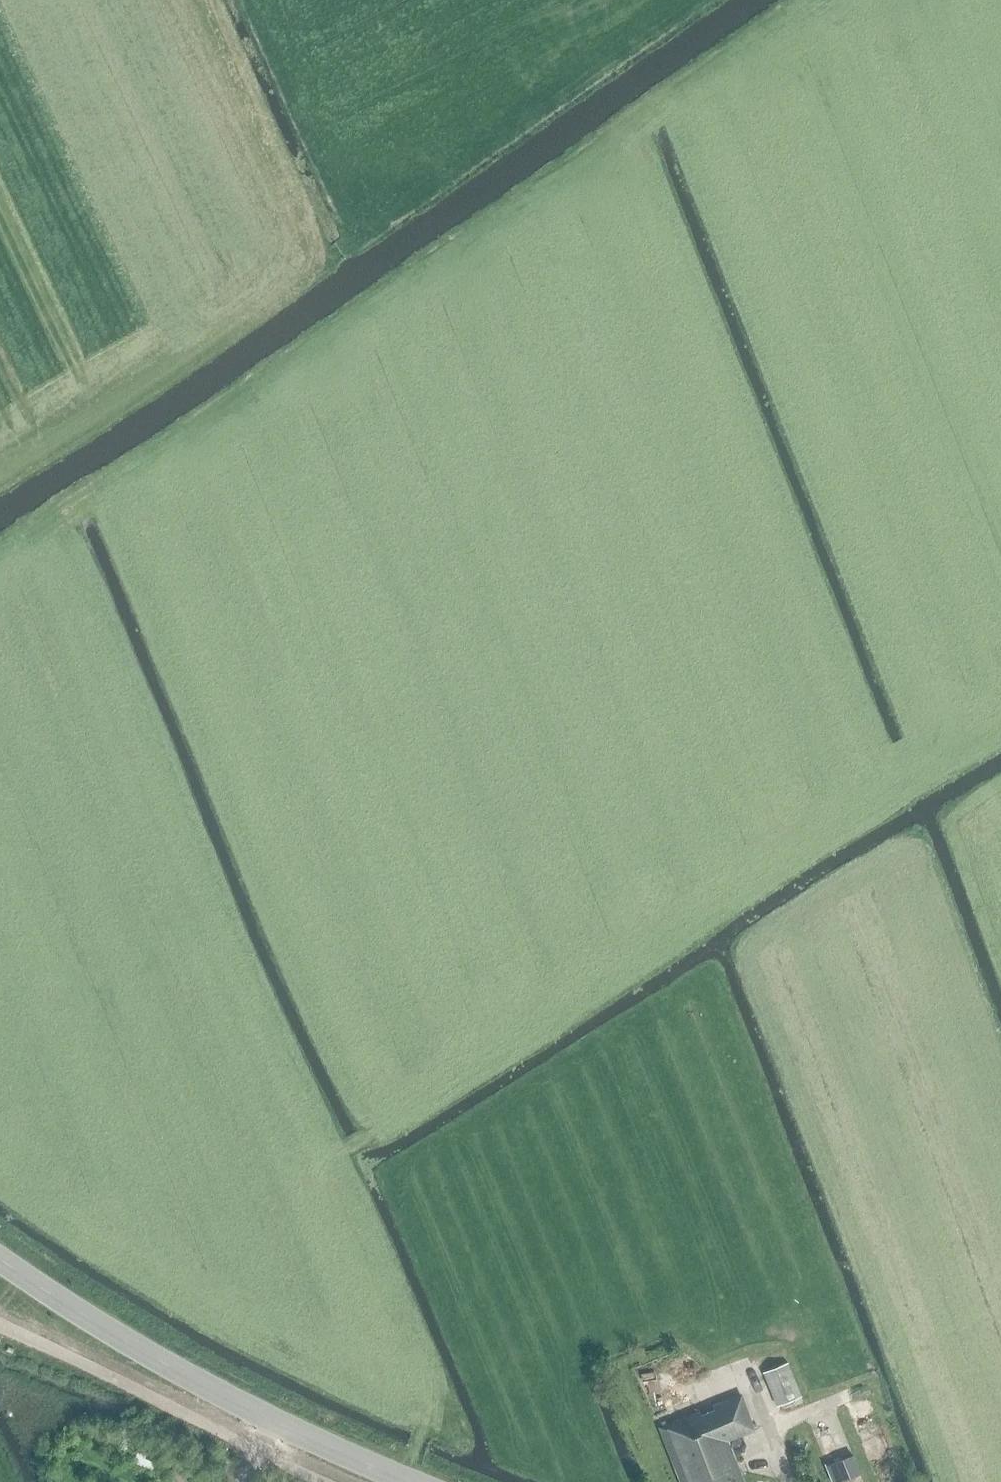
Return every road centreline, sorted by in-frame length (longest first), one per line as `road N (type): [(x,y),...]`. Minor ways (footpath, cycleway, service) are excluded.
road 1 (secondary): [(410,1481),(202,1386),(0,1259)]

